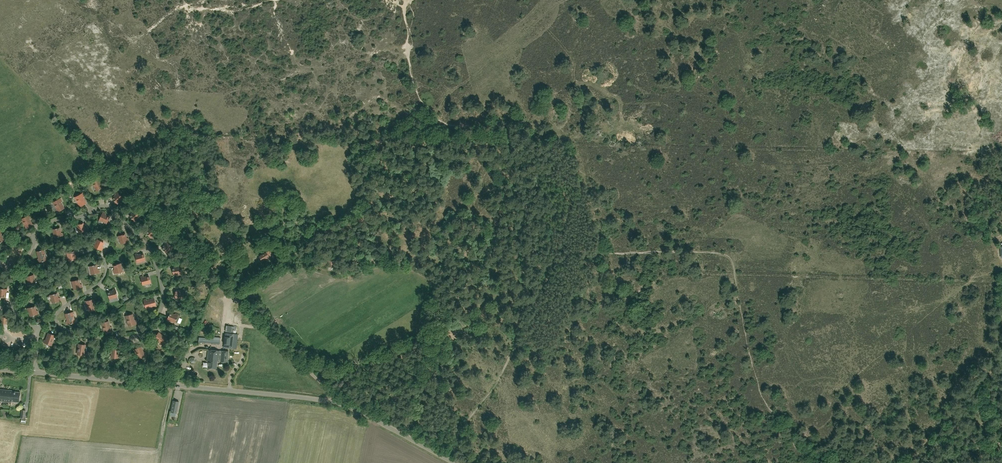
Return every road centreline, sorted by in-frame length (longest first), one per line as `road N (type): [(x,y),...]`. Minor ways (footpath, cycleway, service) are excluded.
road 1 (unclassified): [(454,462),(335,402),(0,371)]
road 2 (track): [(335,402),(124,187)]

